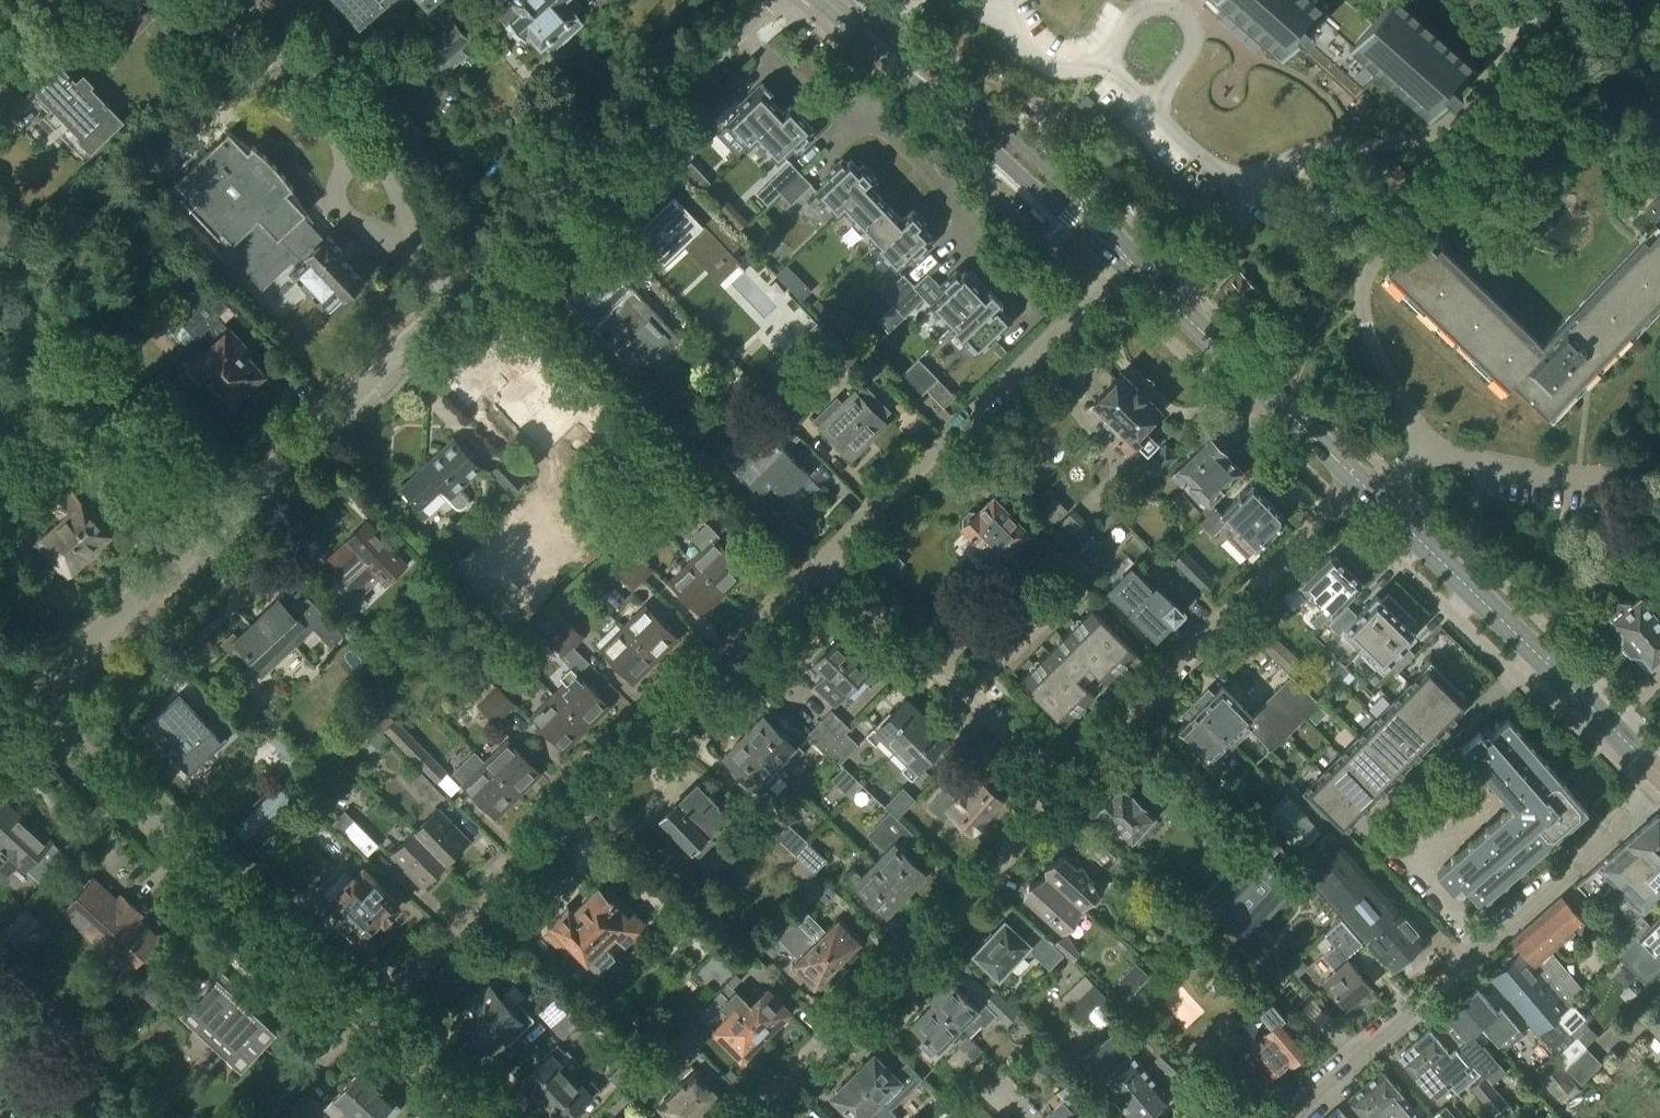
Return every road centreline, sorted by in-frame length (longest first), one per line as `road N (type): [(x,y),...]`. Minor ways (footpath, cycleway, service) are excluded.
road 1 (residential): [(28,702),(770,0)]
road 2 (residential): [(365,1021),(827,562)]
road 3 (residential): [(365,1021),(28,702)]
road 4 (residential): [(748,1117),(989,878),(1061,783)]
road 5 (residential): [(1061,783),(1340,502),(1368,491)]
road 6 (residential): [(827,562),(1125,262)]
road 7 (primary): [(1659,777),(1368,491)]
road 8 (primary): [(1125,262),(829,0)]
road 9 (primary): [(1368,491),(1125,262)]
road 10 (residential): [(1061,783),(827,562)]
road 11 (residential): [(1285,1117),(1485,943)]
road 12 (residential): [(1485,943),(1659,790)]
road 13 (residential): [(1485,943),(1416,860),(1482,802)]
road 14 (residential): [(471,1117),(365,1021)]
road 15 (residential): [(365,1021),(272,1110)]

